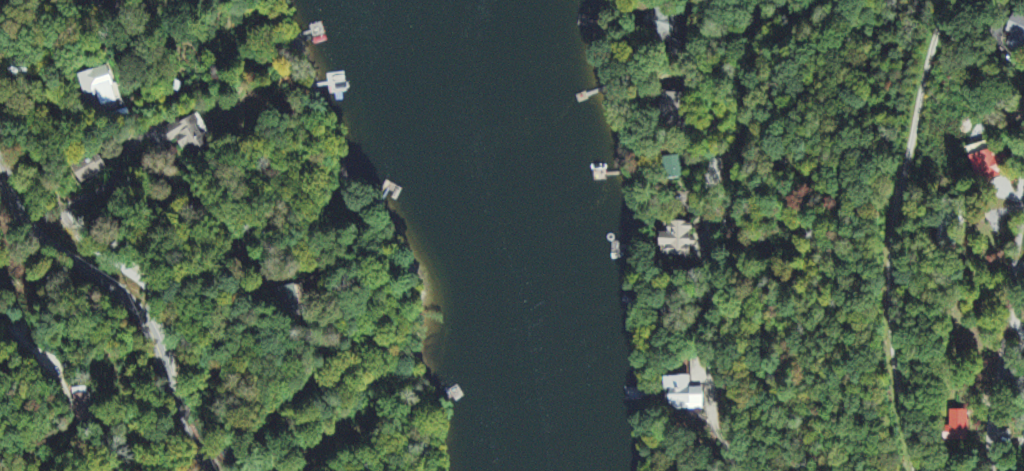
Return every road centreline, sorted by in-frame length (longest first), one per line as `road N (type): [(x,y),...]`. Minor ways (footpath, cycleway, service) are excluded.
road 1 (residential): [(948,0),(890,256),(895,364),(915,470)]
road 2 (residential): [(206,470),(177,419),(140,318),(118,291),(26,227),(0,174)]
road 3 (residential): [(1023,210),(991,408),(992,470)]

